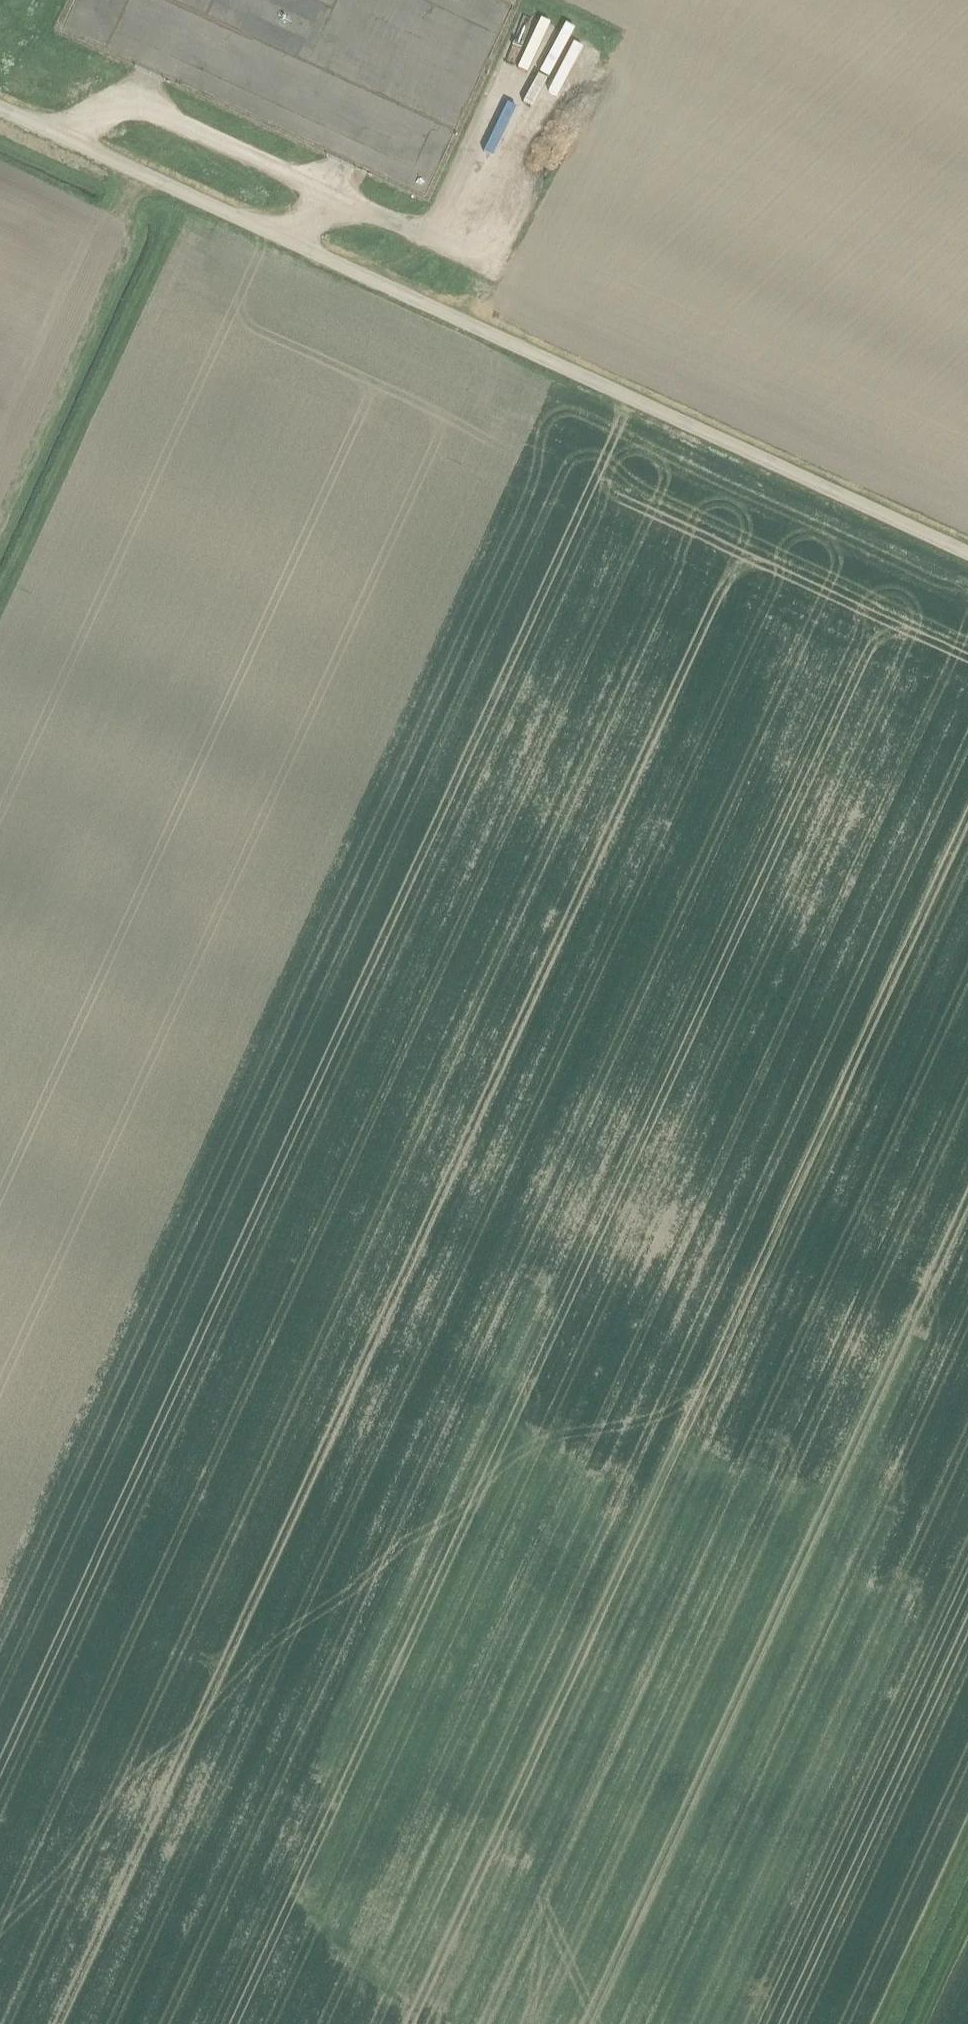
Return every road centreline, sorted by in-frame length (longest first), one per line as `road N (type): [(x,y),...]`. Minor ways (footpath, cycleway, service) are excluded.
road 1 (unclassified): [(967,555),(0,110)]

